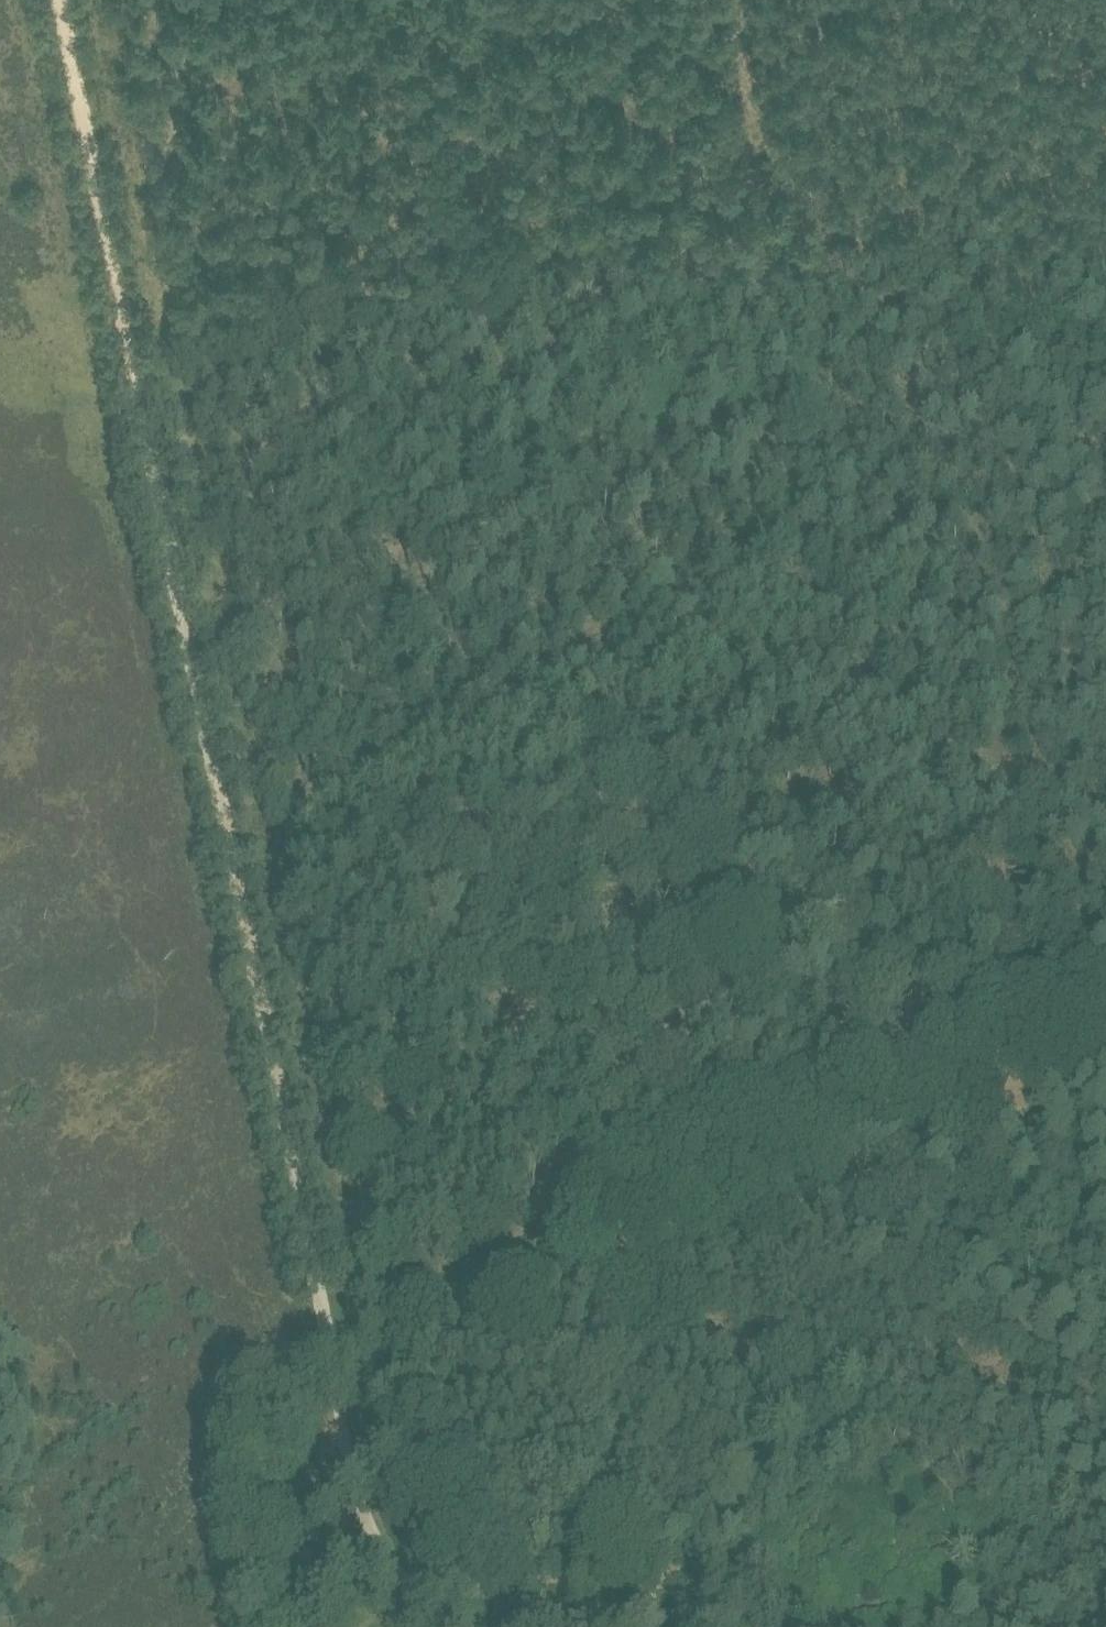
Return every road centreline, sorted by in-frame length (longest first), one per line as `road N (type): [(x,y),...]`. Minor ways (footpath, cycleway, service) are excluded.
road 1 (track): [(329,1345),(1105,1028)]
road 2 (track): [(329,1345),(291,1373),(259,1455),(247,1545),(257,1626)]

